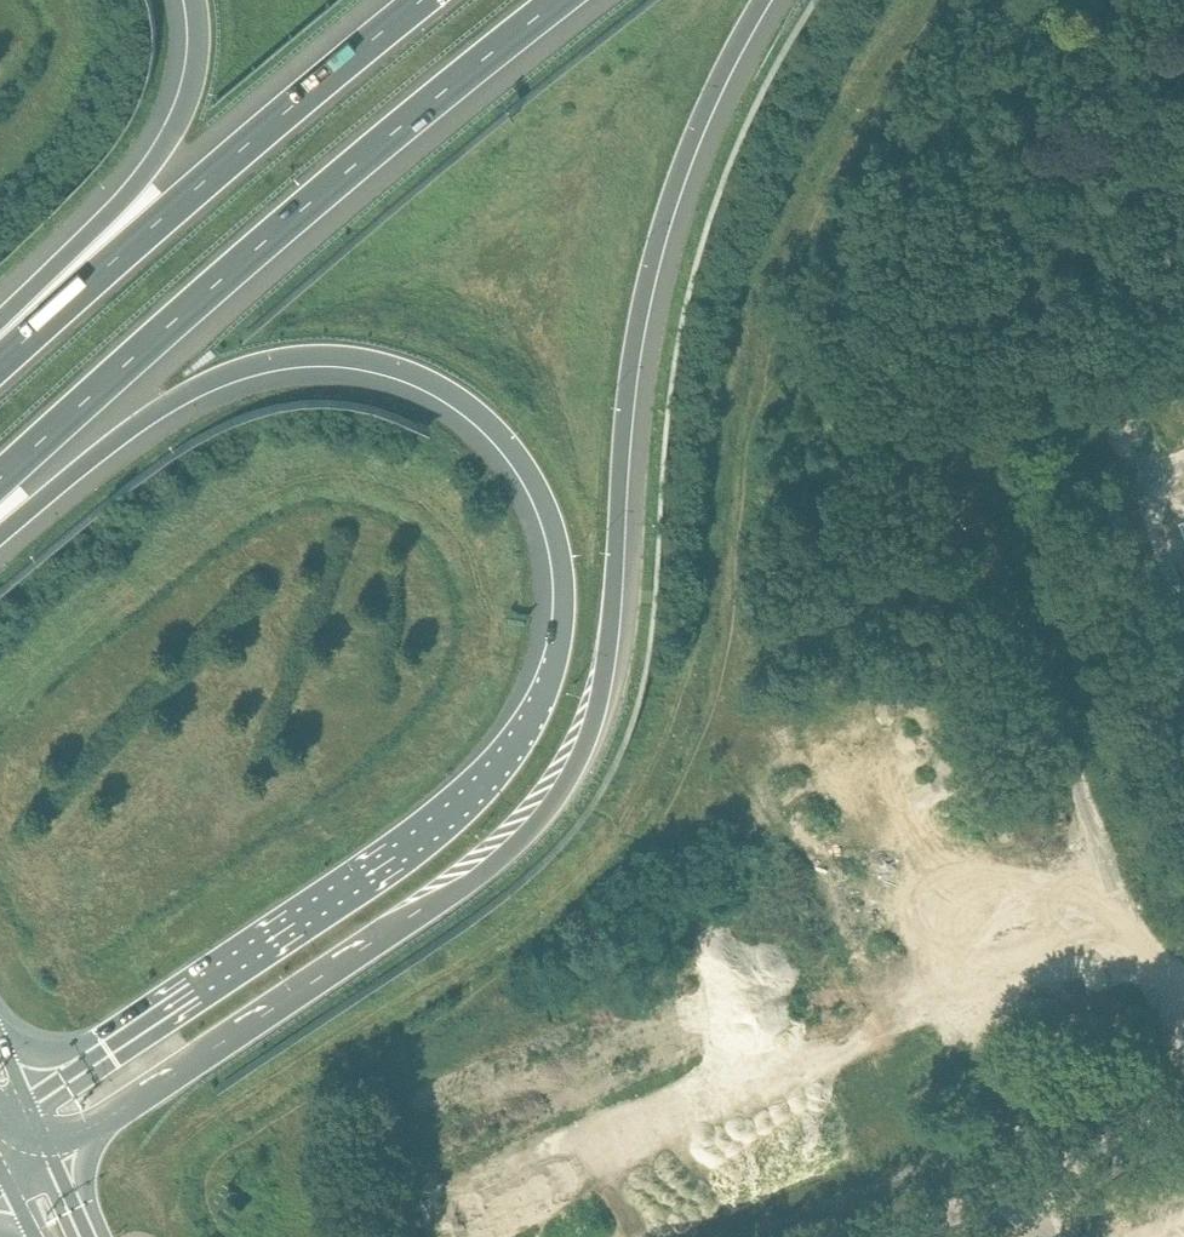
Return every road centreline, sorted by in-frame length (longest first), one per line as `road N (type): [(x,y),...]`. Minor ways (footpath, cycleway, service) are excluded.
road 1 (motorway): [(0,532),(196,388),(280,359),(358,355),(403,367),(479,409),(550,506),(564,577),(548,690),(501,764),(345,889),(25,1094)]
road 2 (motorway): [(51,1154),(460,891),(522,841),(562,793),(584,745),(609,644),(640,309),(717,85),(764,0)]
road 3 (motorway): [(0,478),(307,206),(560,0)]
road 4 (motorway): [(419,0),(0,359)]
road 5 (motorway): [(191,0),(193,74),(172,133),(0,327)]
road 6 (unclassified): [(1030,1213),(1050,1182),(1089,1154),(1183,1115)]
road 7 (unclassified): [(894,1236),(997,1200),(1030,1213)]
road 8 (residential): [(1141,496),(1183,608)]

